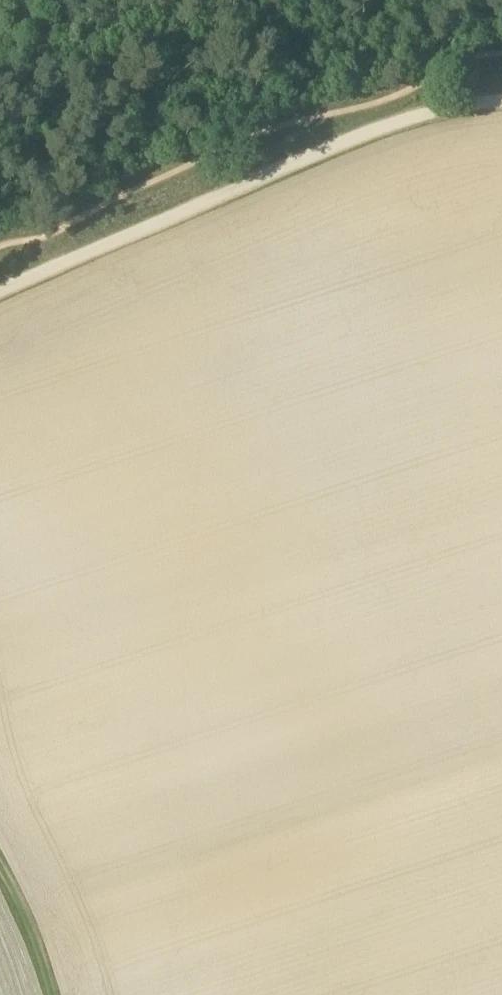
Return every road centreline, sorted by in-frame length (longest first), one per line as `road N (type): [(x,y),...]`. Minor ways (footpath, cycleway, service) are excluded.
road 1 (track): [(501,99),(449,103),(375,128),(0,291)]
road 2 (track): [(0,867),(32,930),(51,994)]

